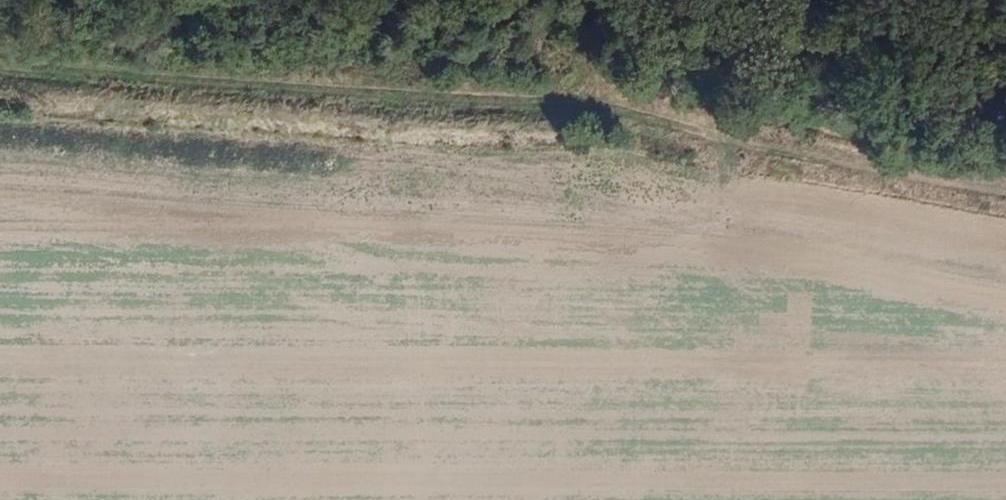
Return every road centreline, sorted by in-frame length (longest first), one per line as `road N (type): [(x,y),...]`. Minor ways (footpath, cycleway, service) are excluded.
road 1 (track): [(0,41),(588,99)]
road 2 (track): [(588,99),(783,158),(1005,190)]

